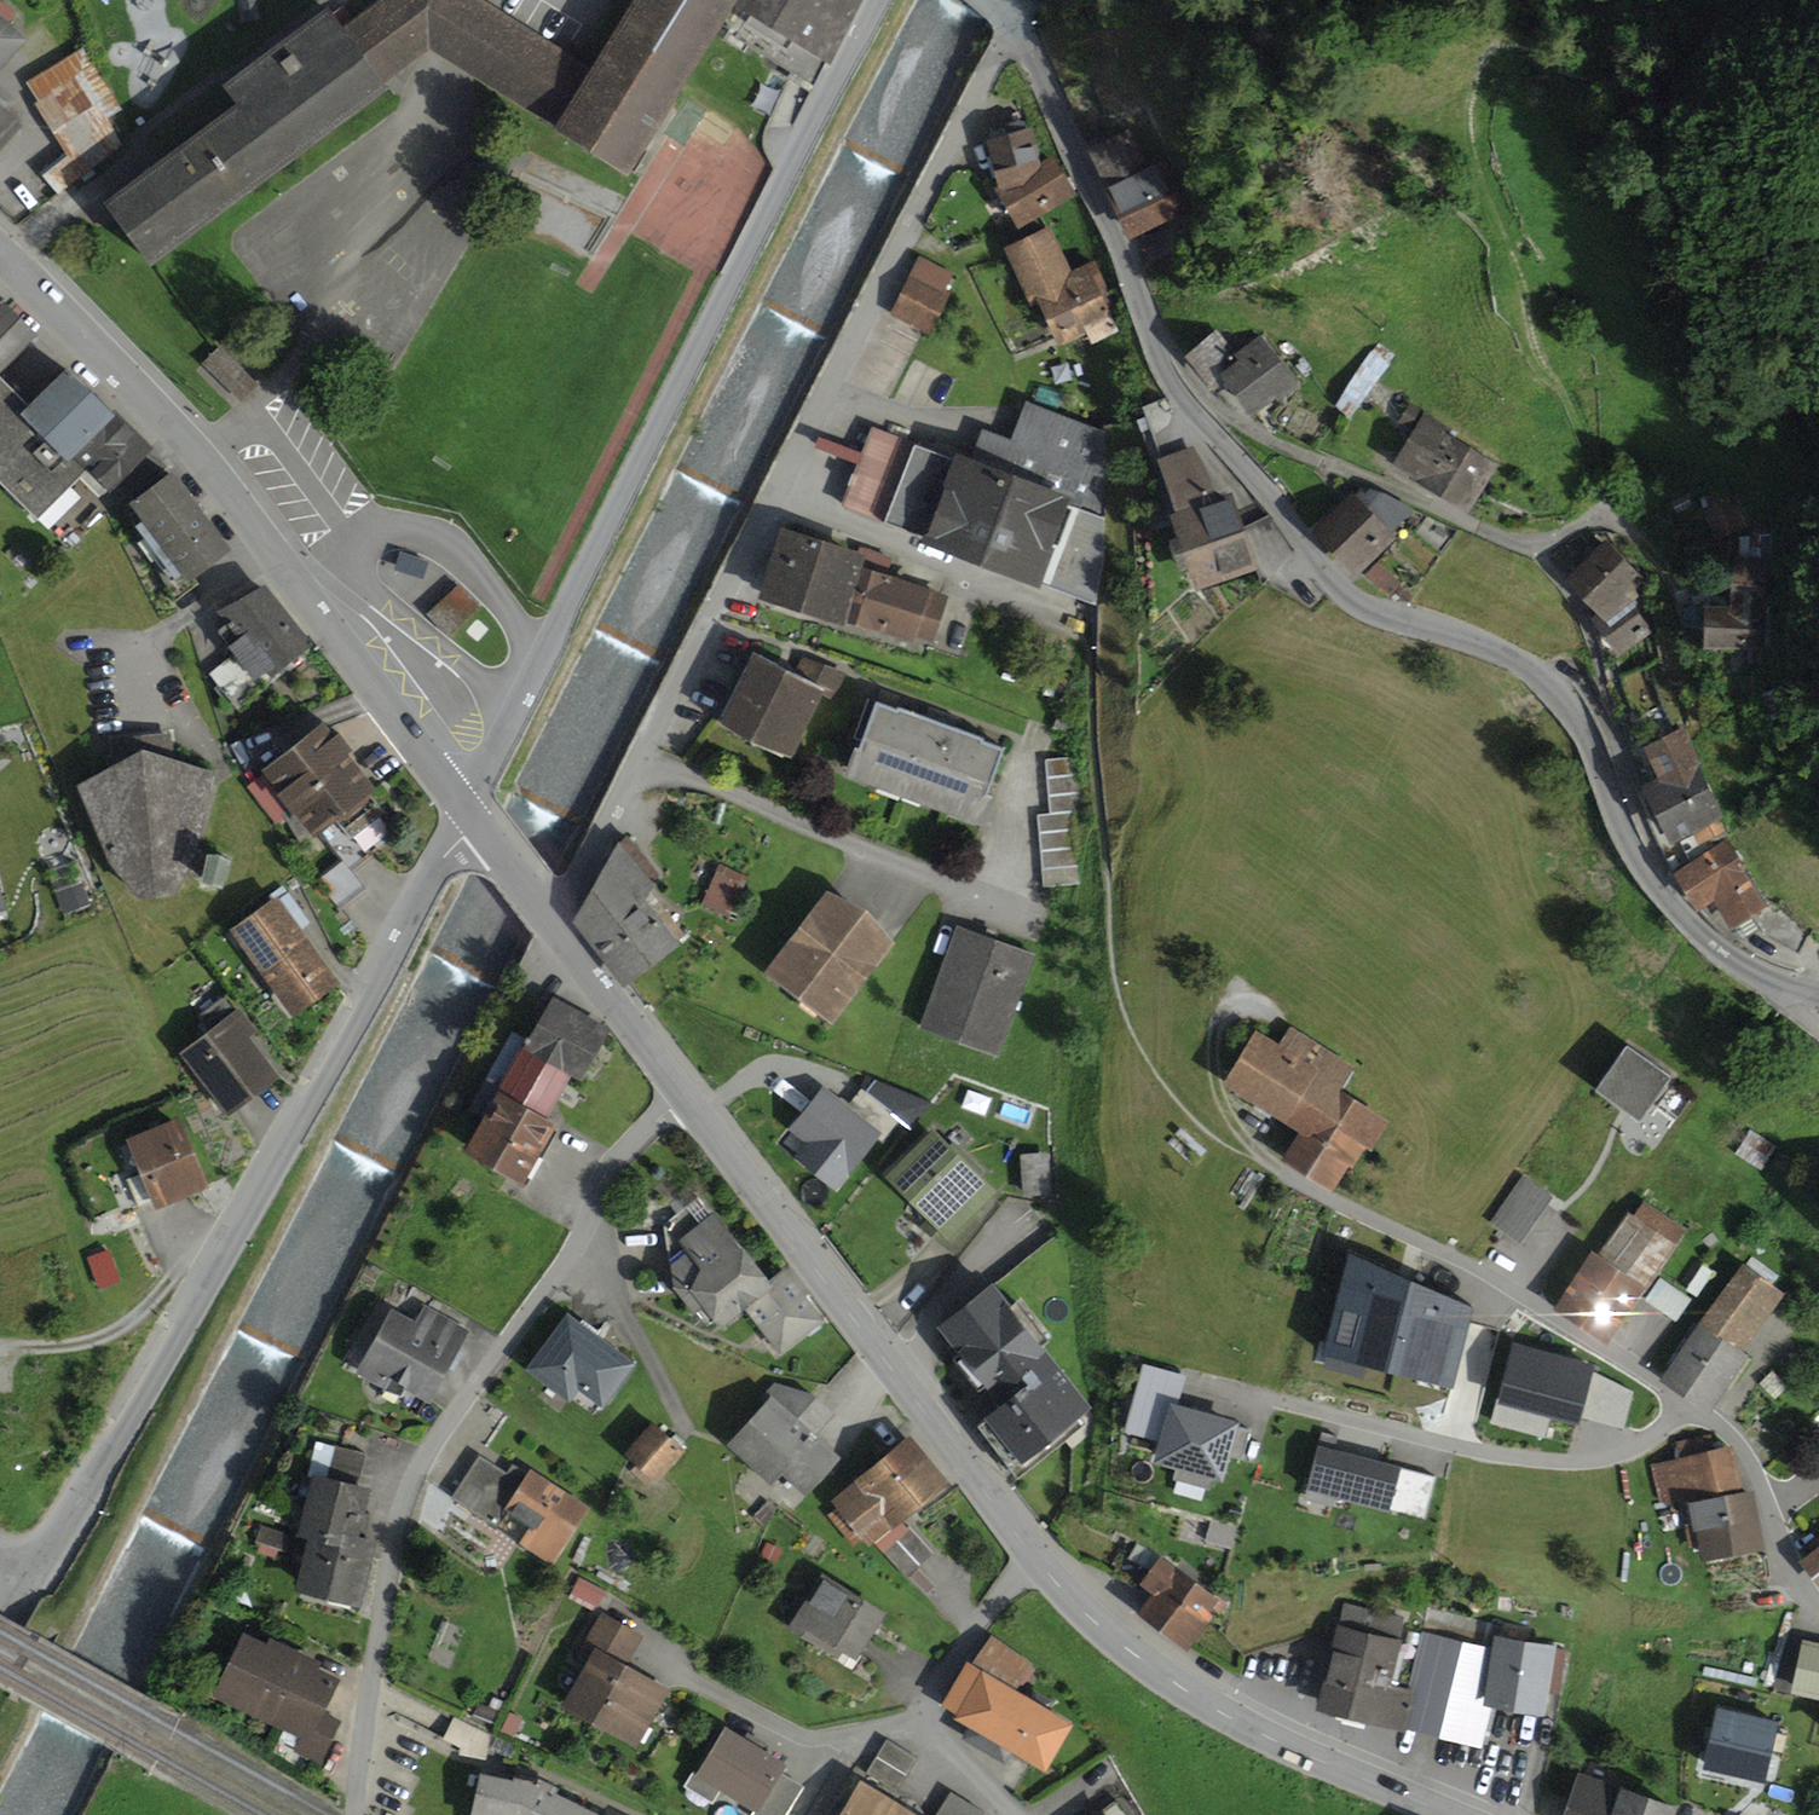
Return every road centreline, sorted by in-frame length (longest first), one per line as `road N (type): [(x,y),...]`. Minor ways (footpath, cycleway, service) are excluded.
road 1 (tertiary): [(1015,16),(1183,396),(1357,604),(1506,652),(1555,688),(1584,727),(1655,882),(1715,944),(1792,991)]
road 2 (residential): [(559,928),(1015,16)]
road 3 (residential): [(873,0),(470,810)]
road 4 (residential): [(470,810),(69,1529),(30,1571)]
road 5 (residential): [(356,1792),(395,1542),(413,1484),(573,1251),(612,1165),(687,1094)]
road 6 (tertiary): [(0,248),(212,455),(470,810)]
road 7 (residential): [(1818,1606),(1785,1558),(1744,1450),(1725,1429),(1646,1373),(1449,1259),(1298,1184)]
road 8 (tertiary): [(687,1094),(1036,1560)]
road 9 (tertiary): [(1036,1560),(1114,1640),(1194,1695),(1275,1740),(1452,1814)]
road 10 (residential): [(1036,1560),(1007,1588),(928,1718),(1017,1814)]
road 11 (tertiary): [(559,928),(687,1094)]
road 12 (tertiary): [(470,810),(559,928)]

